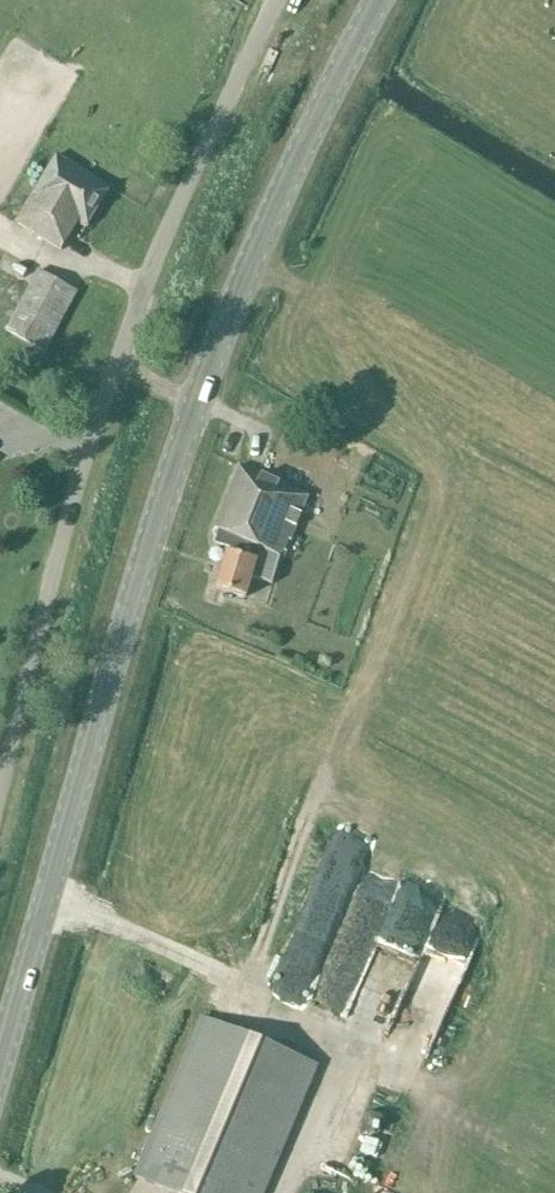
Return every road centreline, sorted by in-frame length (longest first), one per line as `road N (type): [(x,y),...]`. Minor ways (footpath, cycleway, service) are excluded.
road 1 (secondary): [(0,1061),(144,555),(198,399),(283,188),(378,0)]
road 2 (unclassified): [(0,782),(116,367),(155,256),(277,0)]

